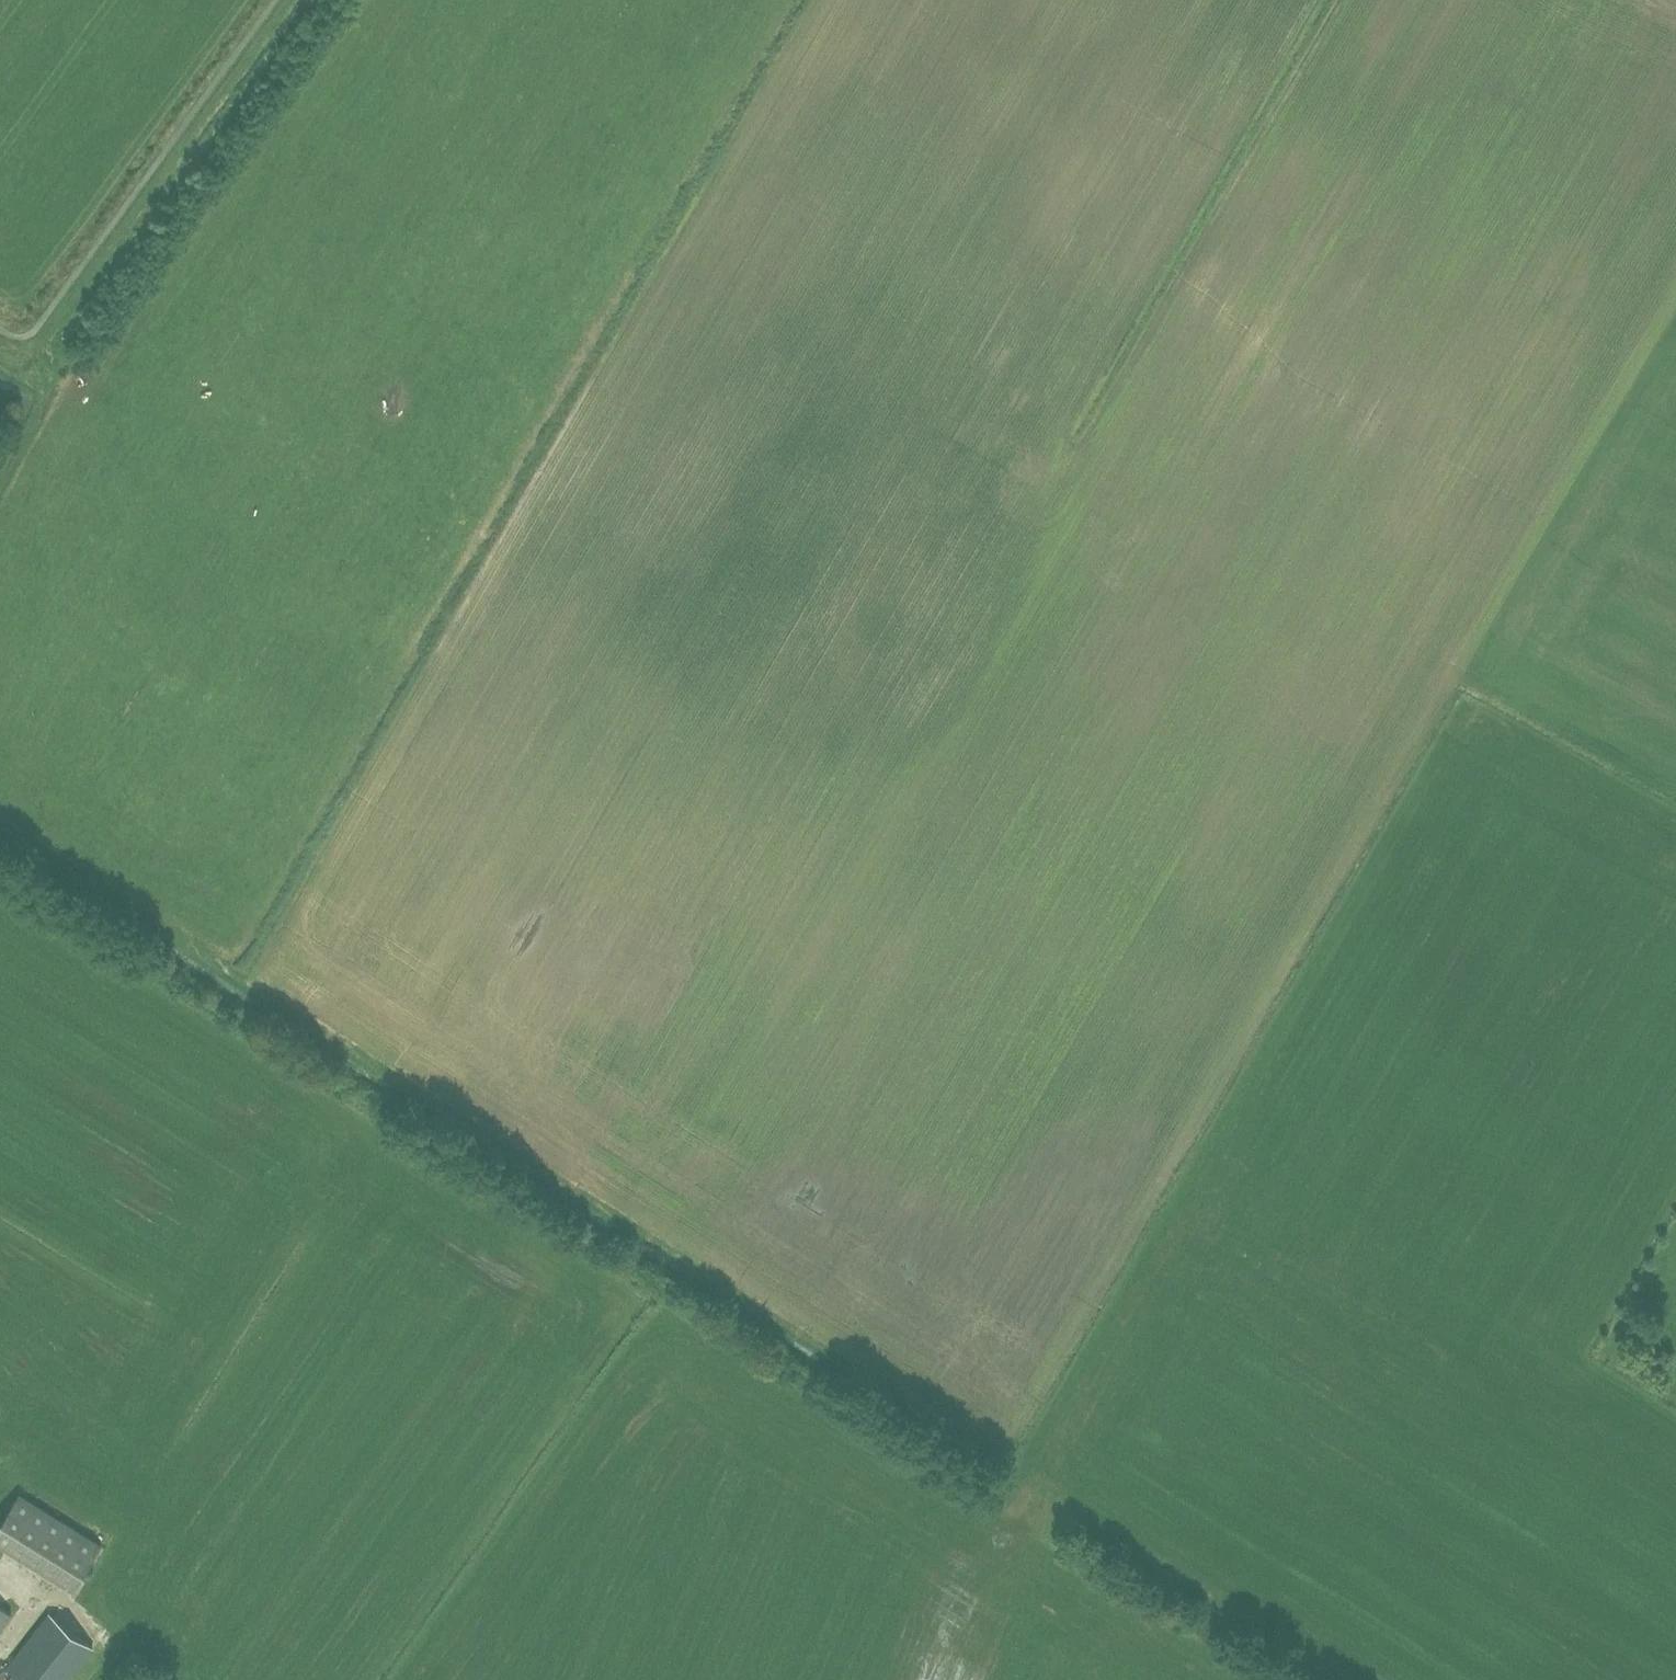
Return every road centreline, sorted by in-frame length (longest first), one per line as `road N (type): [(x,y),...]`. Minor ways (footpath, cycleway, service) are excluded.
road 1 (track): [(287,0),(40,337),(25,346),(0,341)]

